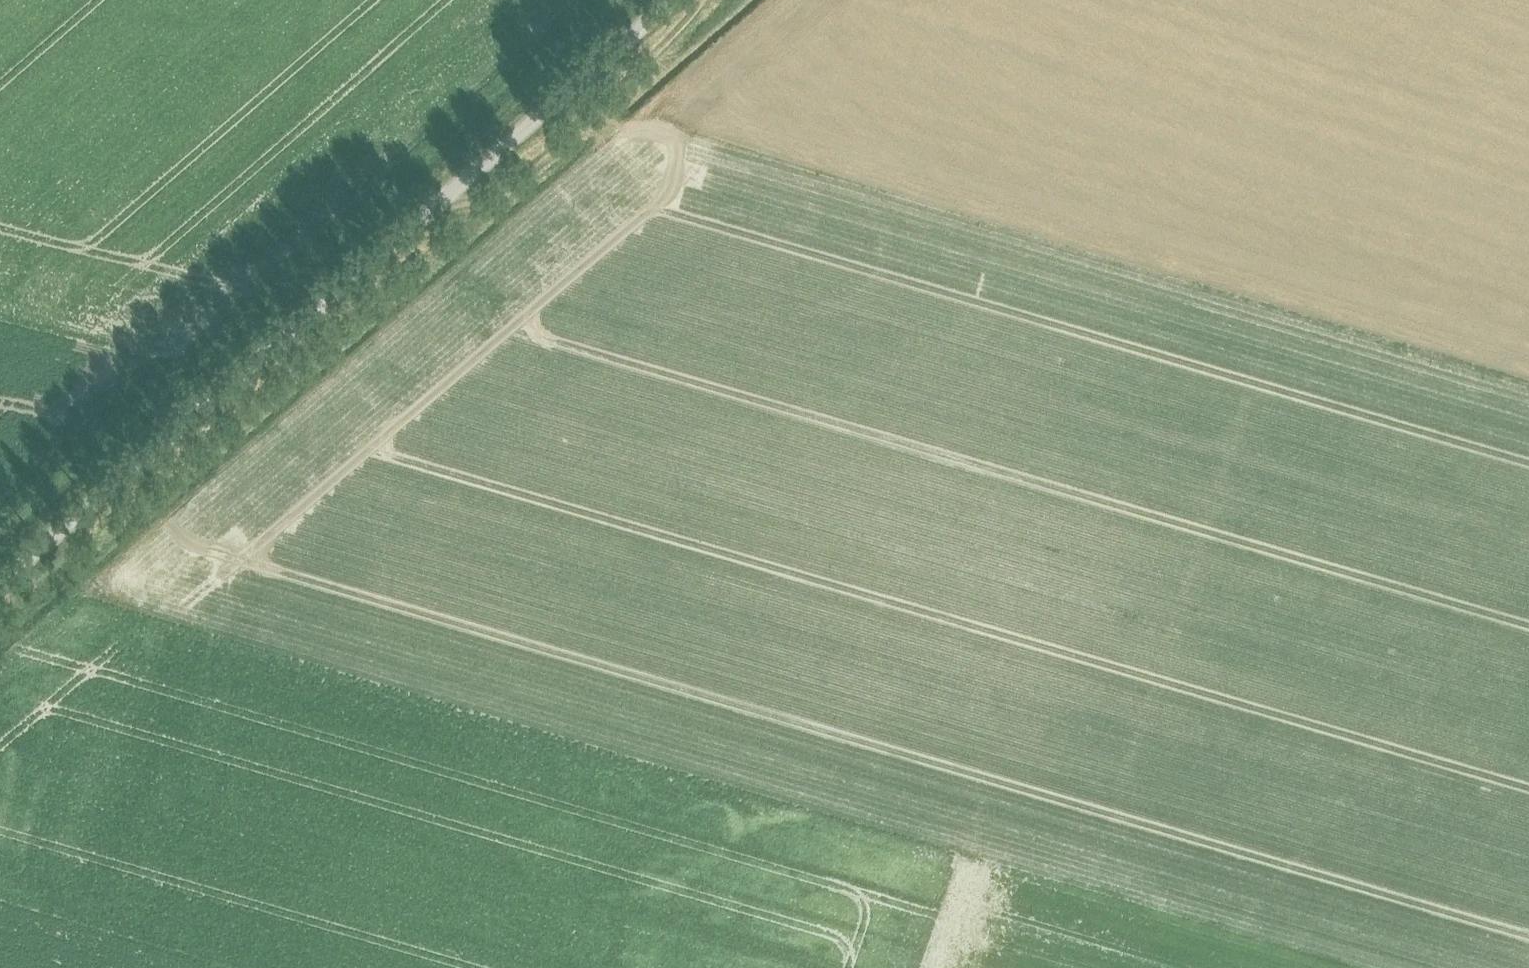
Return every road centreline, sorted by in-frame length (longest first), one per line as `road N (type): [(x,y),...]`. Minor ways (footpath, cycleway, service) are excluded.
road 1 (unclassified): [(0,580),(672,0)]

